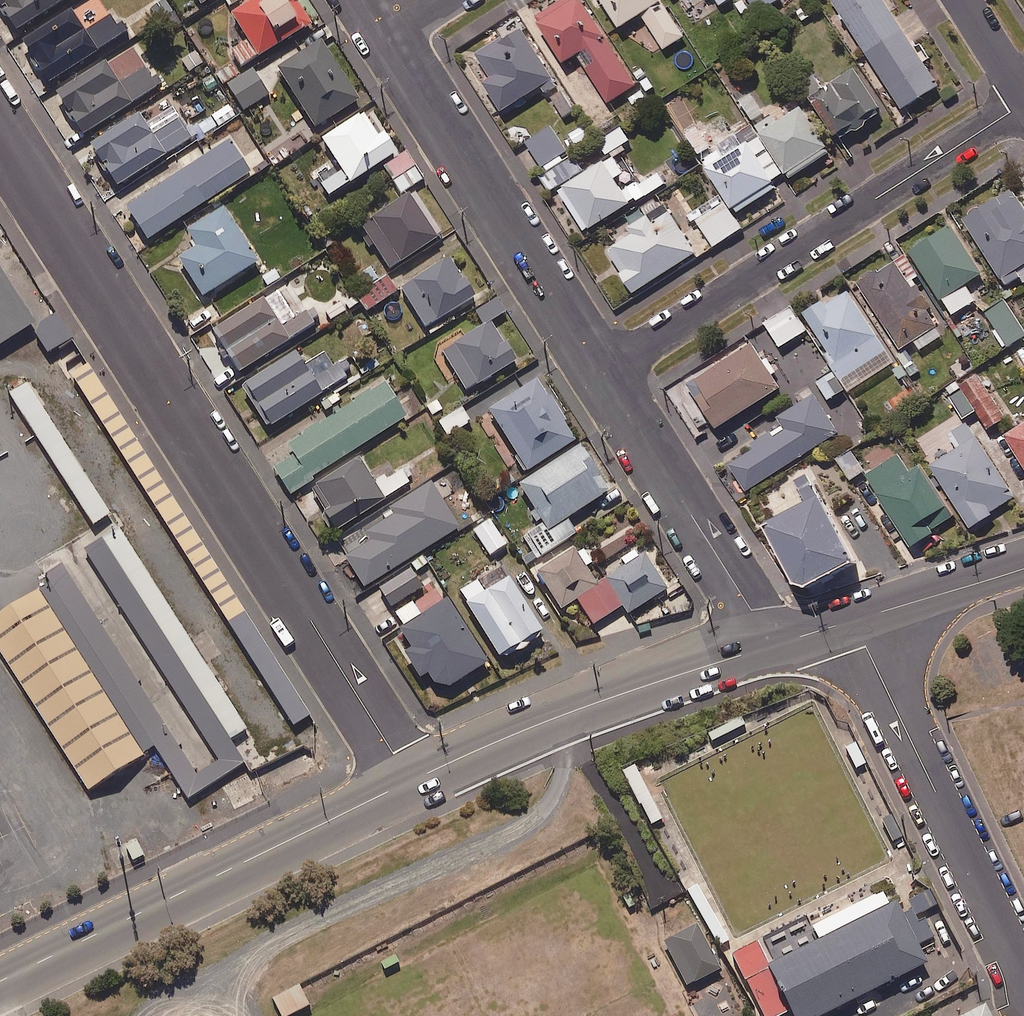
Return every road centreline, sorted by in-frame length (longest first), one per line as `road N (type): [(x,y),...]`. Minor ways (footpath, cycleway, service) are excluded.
road 1 (residential): [(0,127),(406,783)]
road 2 (residential): [(1023,103),(604,373)]
road 3 (tertiary): [(406,783),(0,982)]
road 4 (unclassified): [(1023,982),(854,620)]
road 5 (residential): [(604,373),(390,37)]
road 6 (tertiary): [(773,645),(523,731),(406,783)]
road 7 (residential): [(773,645),(604,373)]
road 8 (tertiary): [(1023,569),(854,620)]

